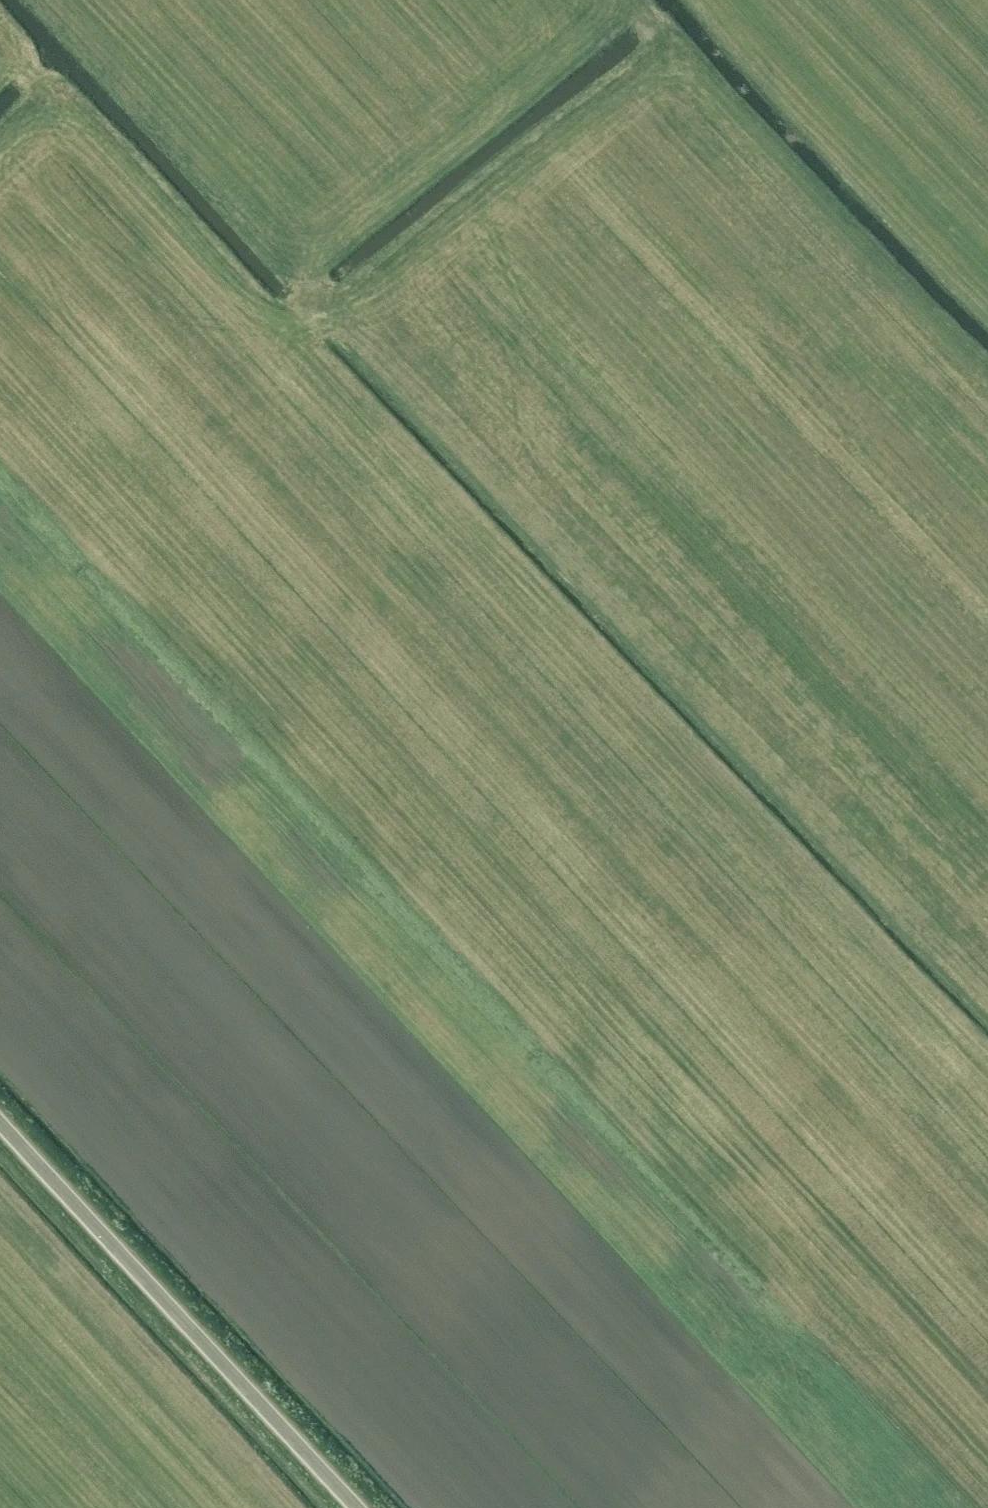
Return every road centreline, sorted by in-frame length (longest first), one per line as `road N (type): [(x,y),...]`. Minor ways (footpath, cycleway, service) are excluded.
road 1 (unclassified): [(355,1507),(0,1124)]

